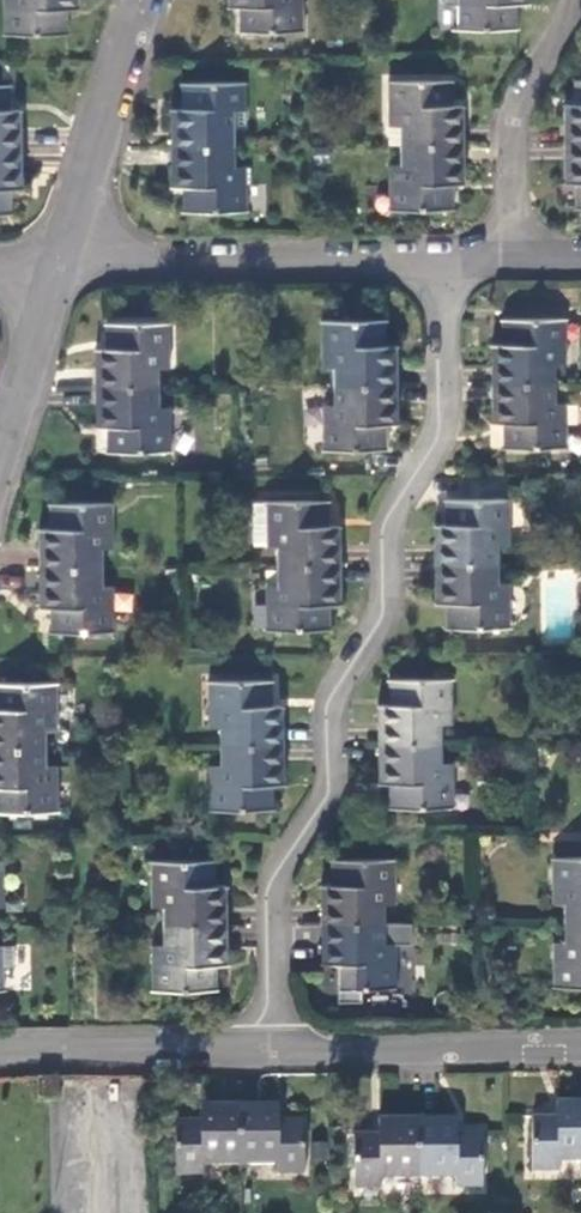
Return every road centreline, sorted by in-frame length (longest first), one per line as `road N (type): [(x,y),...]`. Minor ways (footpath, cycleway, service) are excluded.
road 1 (residential): [(272,1049),(275,893),(328,804),(334,713),(384,624),(391,530),(442,444),(445,308),(472,276)]
road 2 (residential): [(472,276),(62,273)]
road 3 (residential): [(580,1045),(272,1049)]
road 4 (residential): [(472,276),(511,234),(515,125),(574,21),(576,0)]
road 5 (residential): [(151,0),(62,273)]
road 6 (residential): [(272,1049),(0,1051)]
road 7 (residential): [(62,273),(0,469)]

